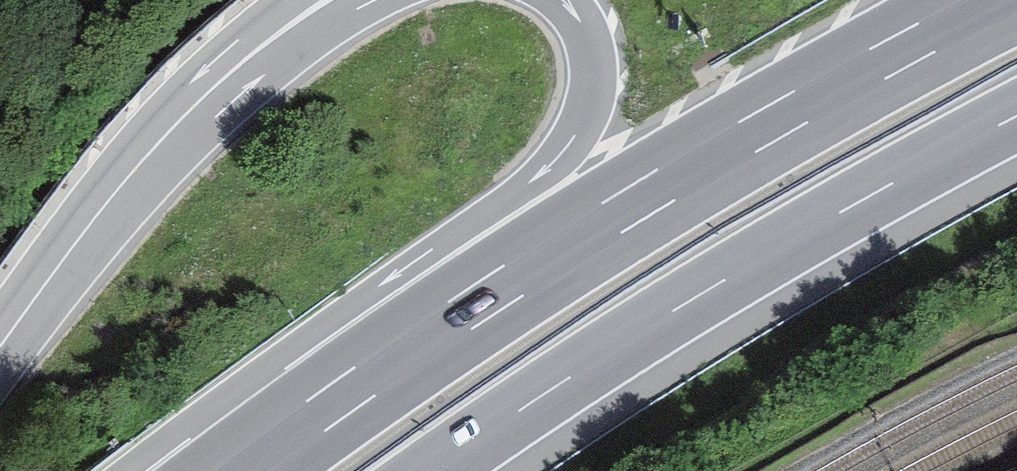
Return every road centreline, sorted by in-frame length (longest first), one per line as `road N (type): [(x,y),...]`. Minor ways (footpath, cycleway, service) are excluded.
road 1 (motorway): [(999,0),(673,181),(263,455)]
road 2 (motorway): [(431,470),(708,290),(1016,116)]
road 3 (motorway): [(566,0),(593,61),(575,133),(496,225),(263,455)]
road 4 (motorway): [(319,0),(240,64),(381,0)]

